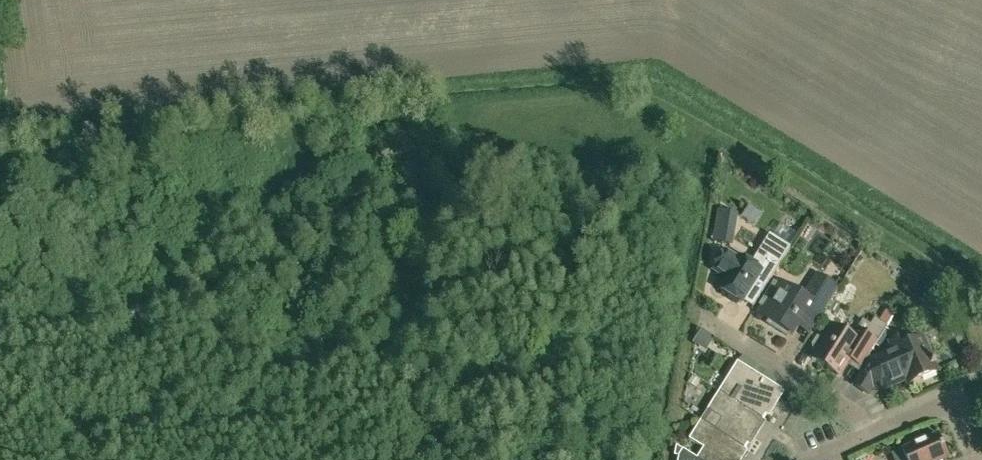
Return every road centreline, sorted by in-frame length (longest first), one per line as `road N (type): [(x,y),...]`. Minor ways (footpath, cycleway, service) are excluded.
road 1 (residential): [(869,435),(851,413),(702,317)]
road 2 (residential): [(981,459),(953,396),(869,435)]

